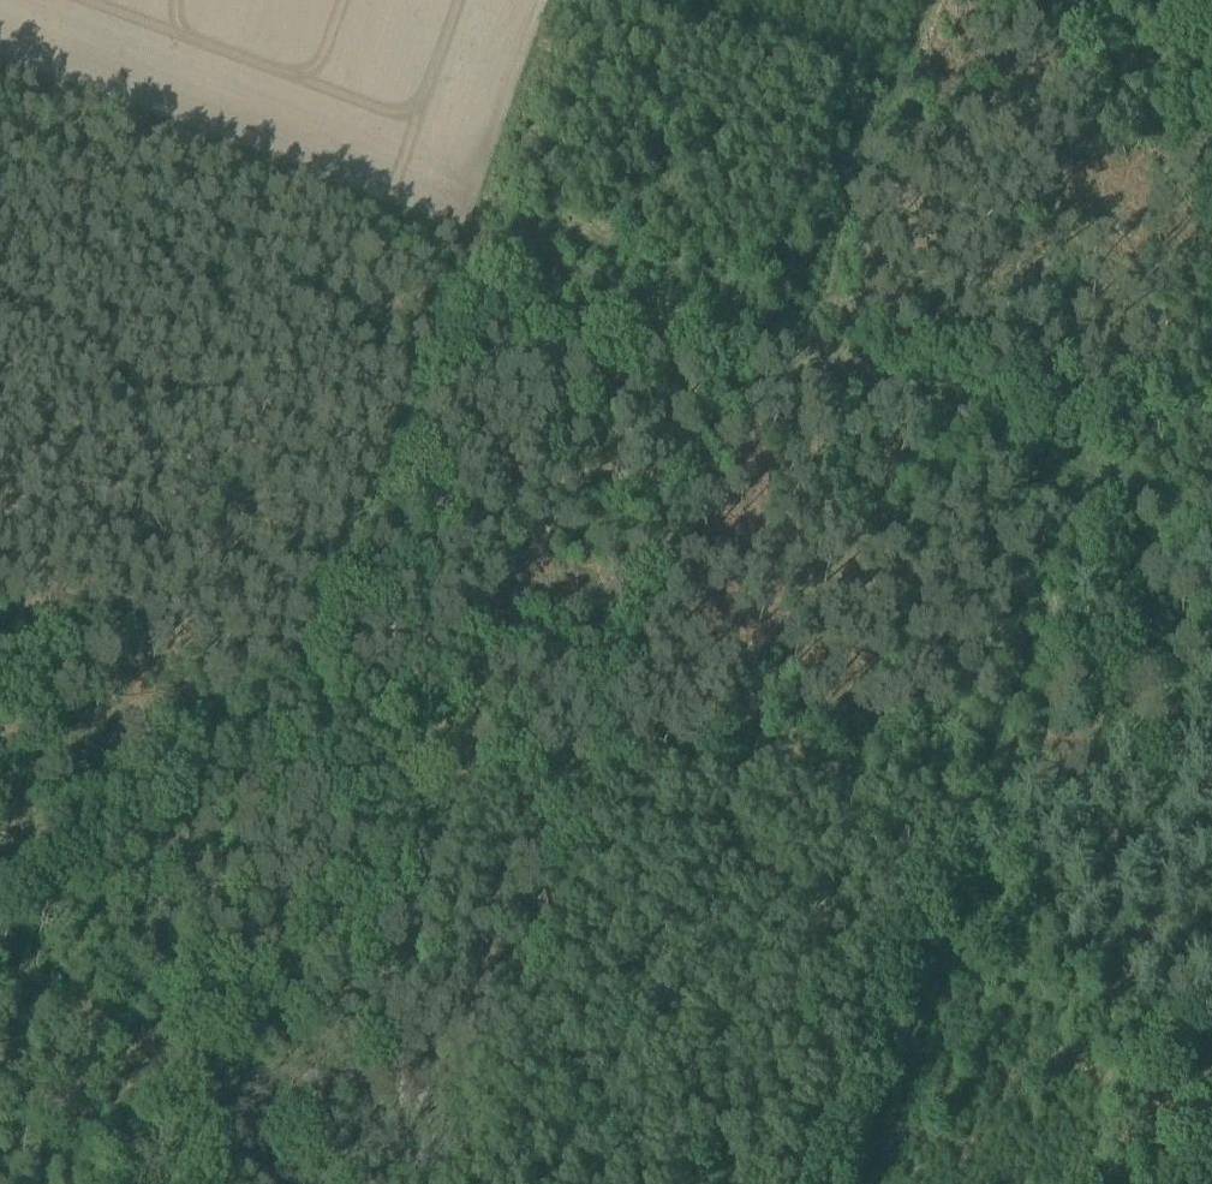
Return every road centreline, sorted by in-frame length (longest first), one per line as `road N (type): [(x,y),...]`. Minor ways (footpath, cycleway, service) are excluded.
road 1 (track): [(0,71),(1211,508)]

